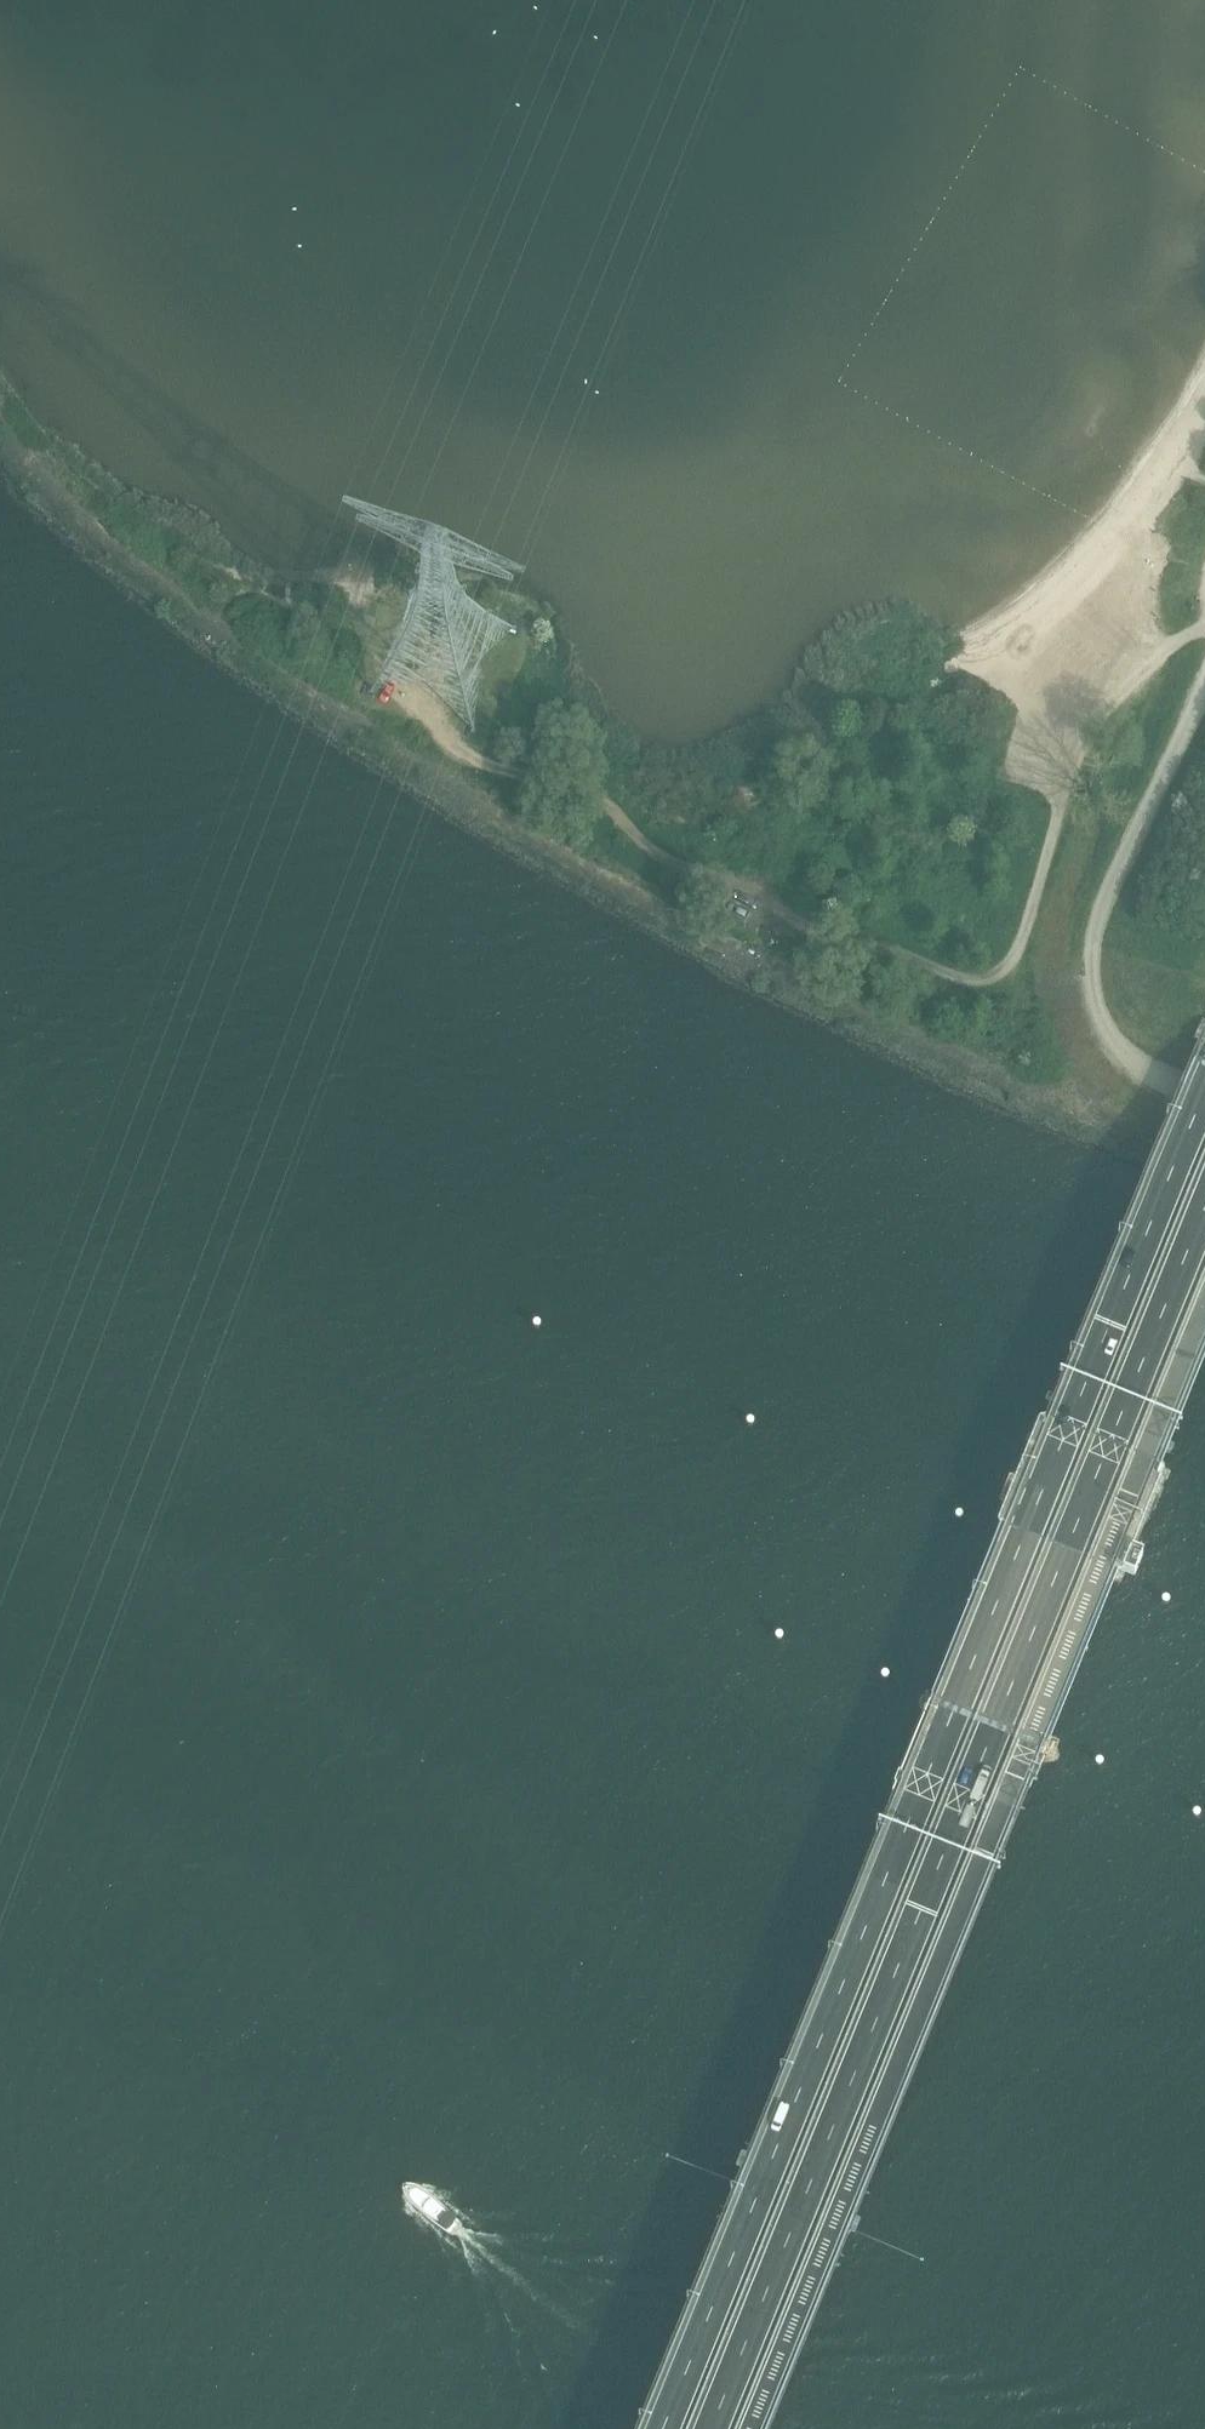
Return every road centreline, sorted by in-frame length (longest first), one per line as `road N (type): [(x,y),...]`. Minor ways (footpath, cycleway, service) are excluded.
road 1 (motorway): [(1204,1097),(667,2428)]
road 2 (motorway): [(715,2428),(1204,1215)]
road 3 (tertiary): [(754,2428),(1204,1313)]

